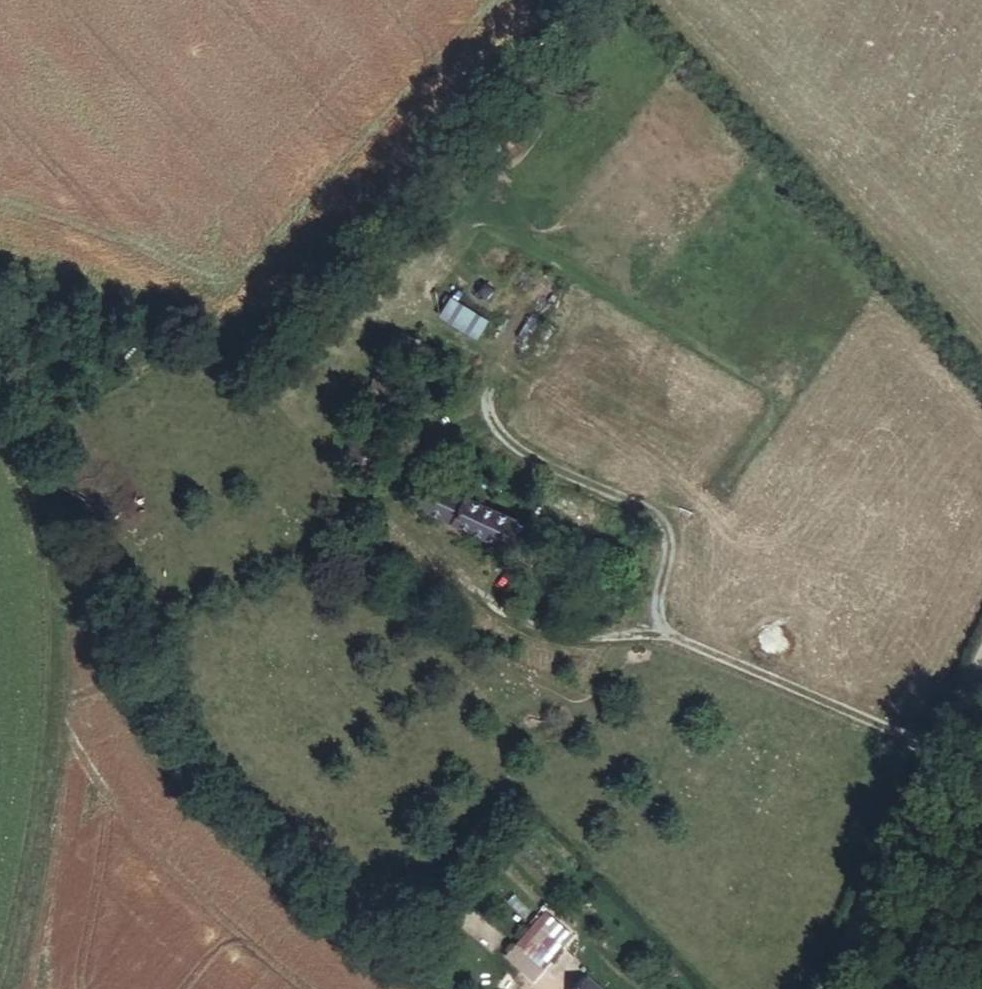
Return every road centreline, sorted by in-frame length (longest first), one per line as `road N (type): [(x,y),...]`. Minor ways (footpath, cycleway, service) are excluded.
road 1 (track): [(0,421),(17,457),(53,592),(43,772),(4,988)]
road 2 (track): [(53,592),(194,795),(408,988)]
road 3 (unclassified): [(981,666),(826,988)]

